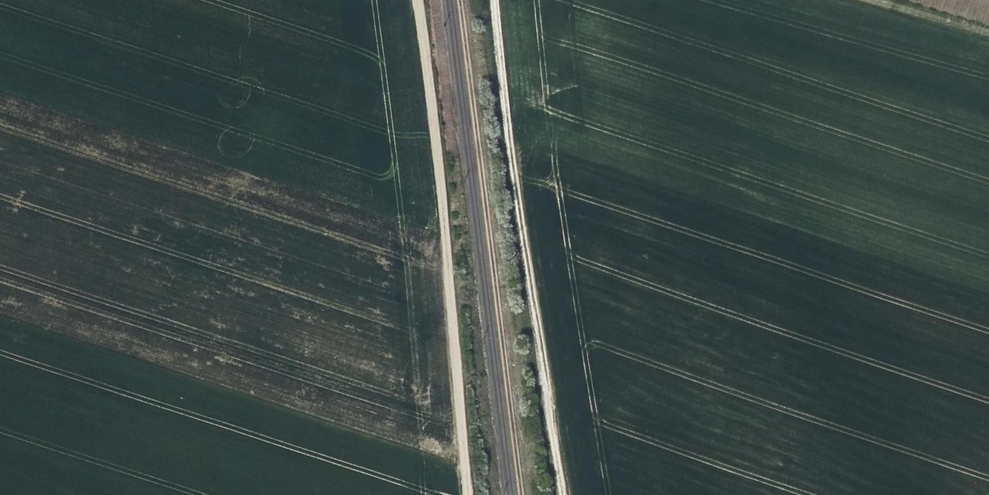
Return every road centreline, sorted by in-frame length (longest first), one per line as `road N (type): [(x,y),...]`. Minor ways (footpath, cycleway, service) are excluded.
road 1 (track): [(564,494),(494,0)]
road 2 (track): [(460,0),(521,494)]
road 3 (track): [(464,494),(445,235),(415,0)]

